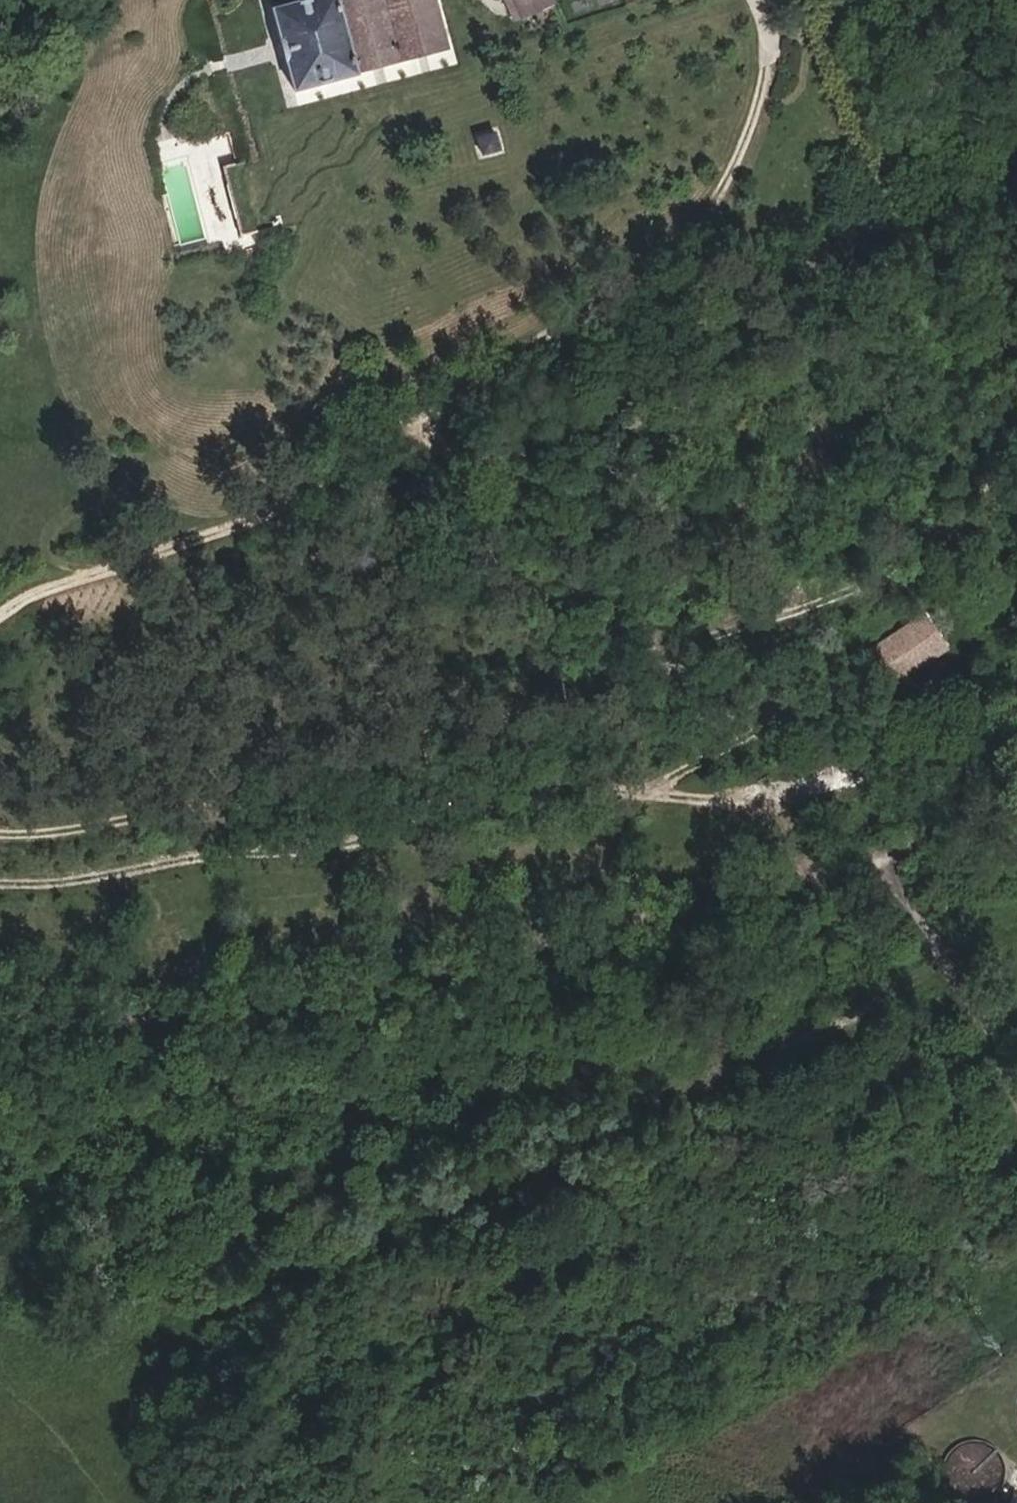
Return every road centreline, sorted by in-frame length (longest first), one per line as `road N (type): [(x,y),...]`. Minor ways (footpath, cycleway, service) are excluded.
road 1 (track): [(0,1024),(435,961),(878,855),(1016,768)]
road 2 (track): [(1016,1086),(878,855)]

